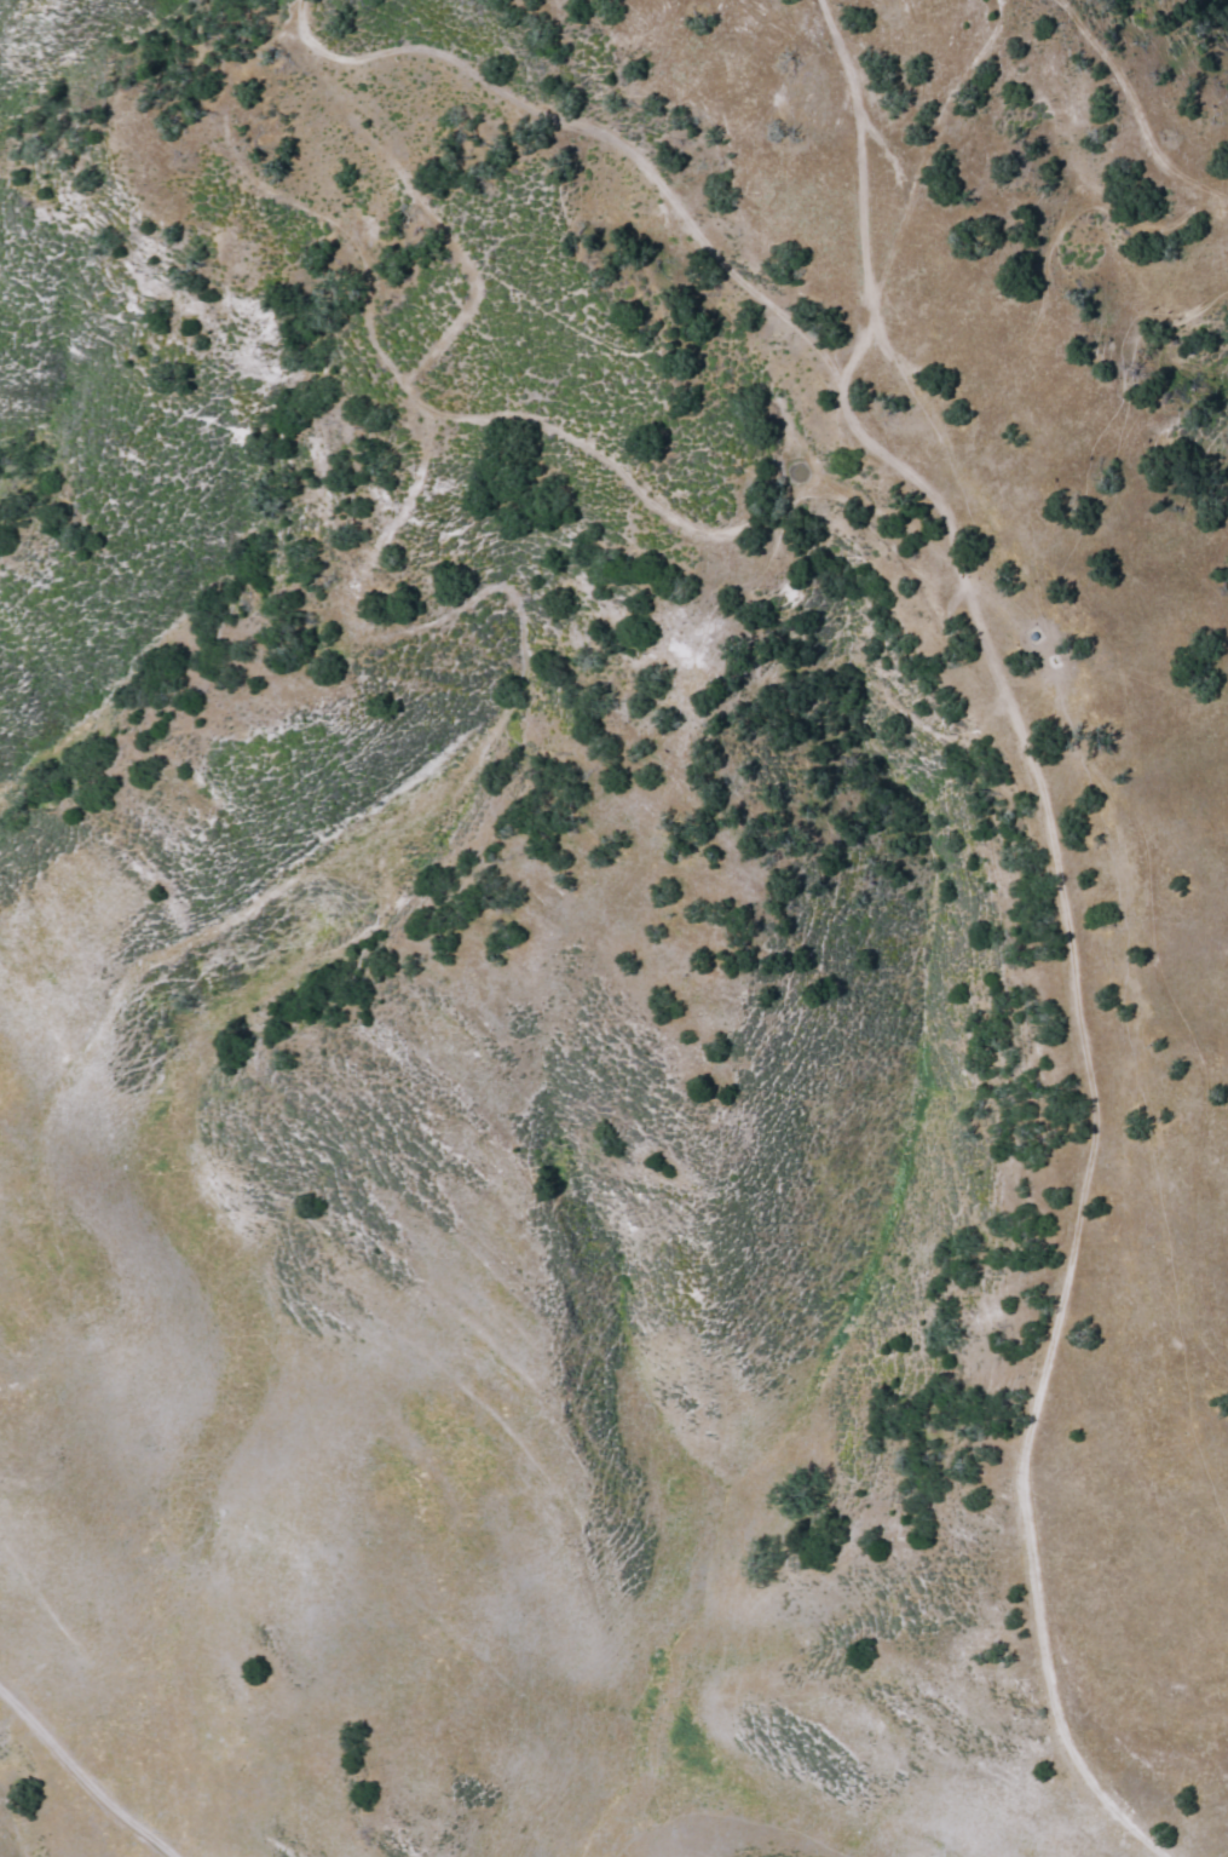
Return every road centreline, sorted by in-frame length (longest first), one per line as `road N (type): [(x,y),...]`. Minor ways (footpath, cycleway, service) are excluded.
road 1 (residential): [(1165,1856),(1076,1766),(1049,1700),(1024,1464),(1070,1274),(1092,1092),(1067,909),(1030,741),(934,504),(897,455),(848,414),(844,389),(864,311),(863,151),(848,53),(827,0)]
road 2 (residential): [(0,1682),(86,1778),(175,1856)]

